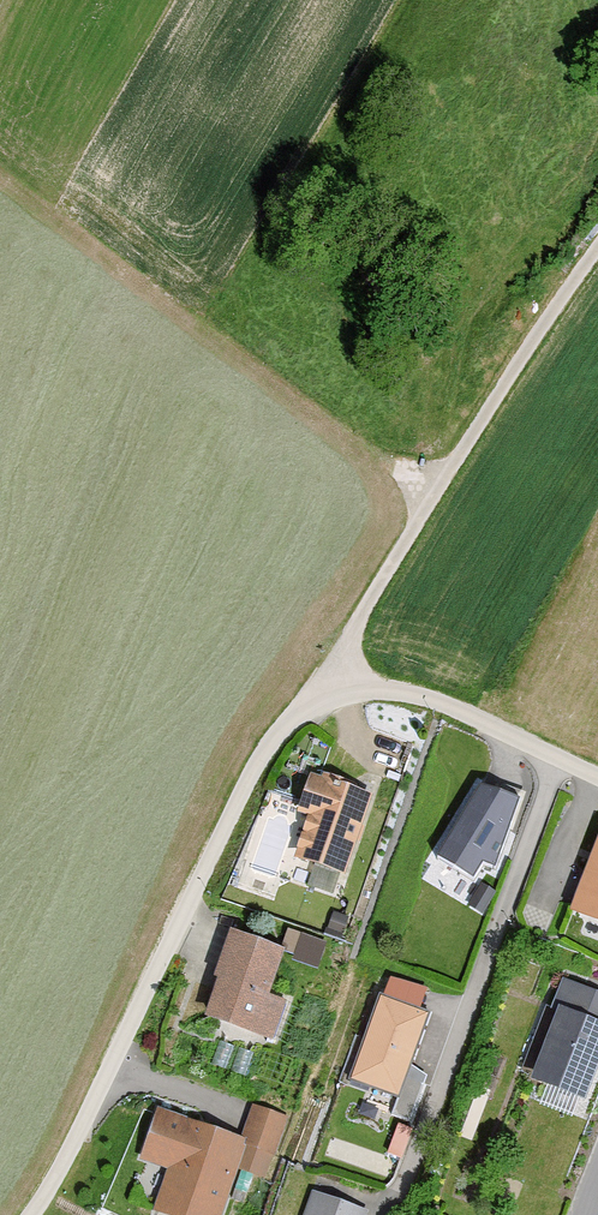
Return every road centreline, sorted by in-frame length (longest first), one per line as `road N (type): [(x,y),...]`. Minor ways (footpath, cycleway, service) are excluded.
road 1 (residential): [(34,1214),(244,792),(295,716),(375,688),(461,709),(597,774)]
road 2 (track): [(597,246),(295,716)]
road 3 (track): [(181,313),(437,492)]

